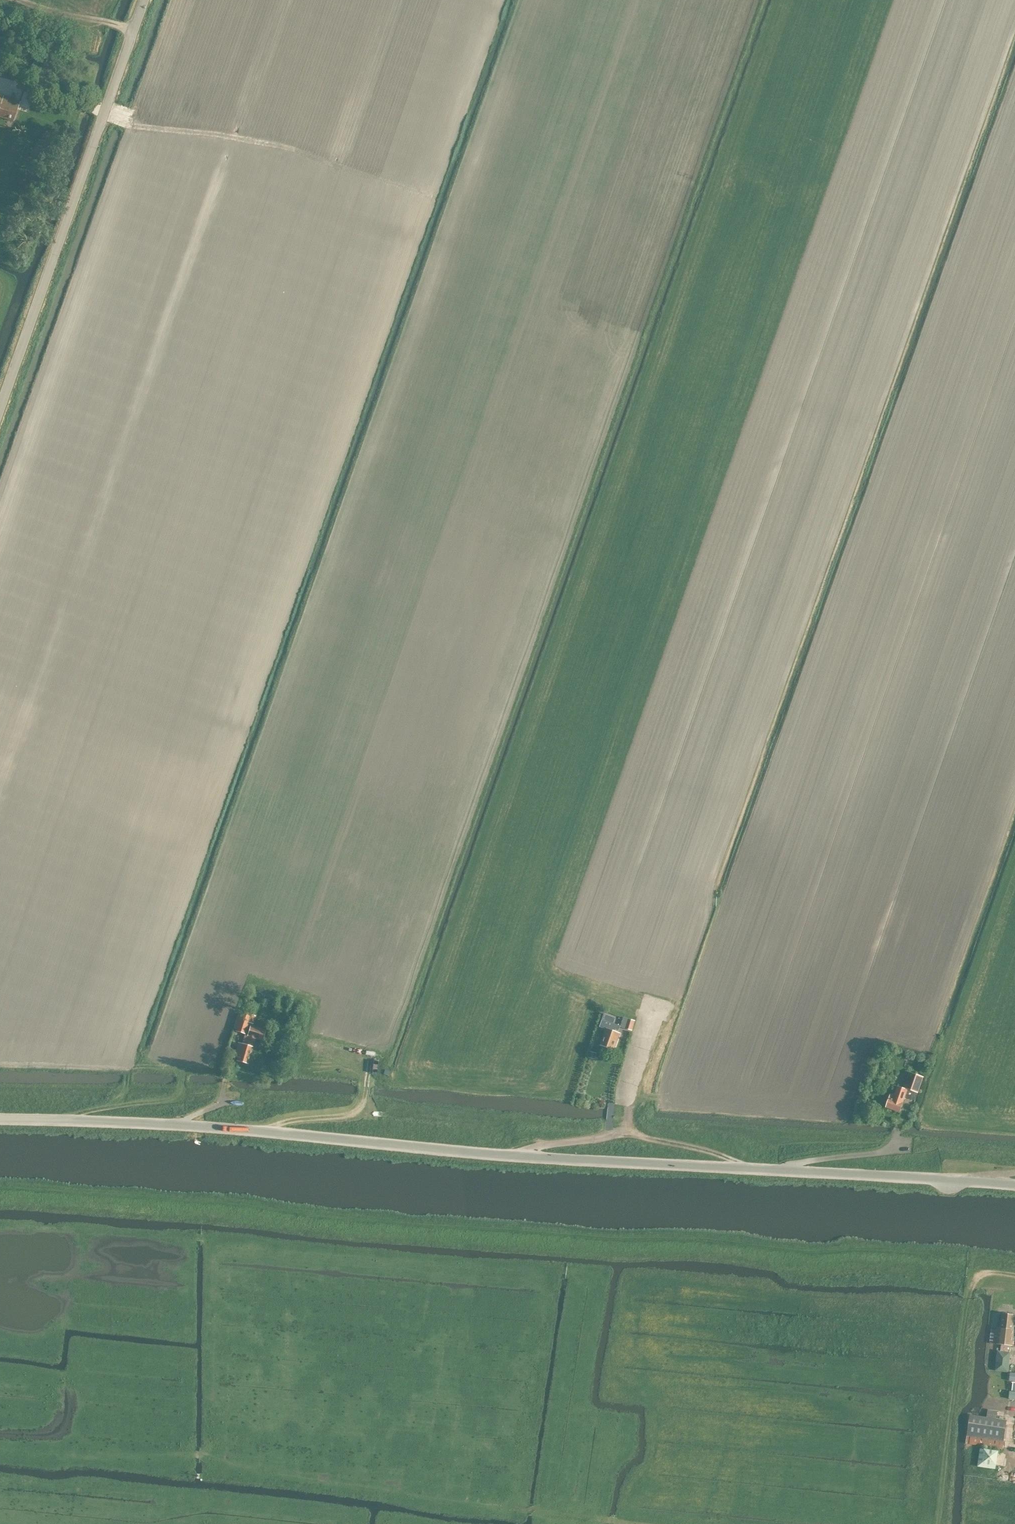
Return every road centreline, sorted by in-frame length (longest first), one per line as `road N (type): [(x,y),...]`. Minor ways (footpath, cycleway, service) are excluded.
road 1 (tertiary): [(1014,1184),(0,1119)]
road 2 (tertiary): [(0,409),(146,0)]
road 3 (track): [(935,1523),(977,1272)]

